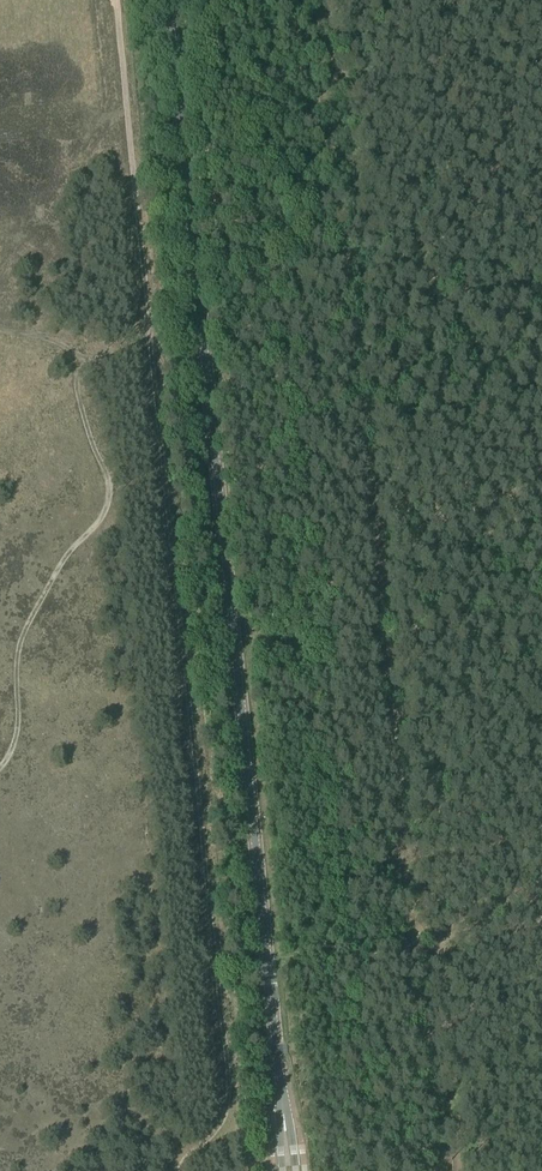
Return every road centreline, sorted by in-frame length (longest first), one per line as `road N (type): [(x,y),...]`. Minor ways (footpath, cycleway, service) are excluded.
road 1 (track): [(121,0),(229,1097),(213,1135),(177,1170)]
road 2 (secondary): [(278,1069),(166,0)]
road 3 (track): [(541,914),(266,947)]
road 4 (track): [(0,332),(109,354),(159,352)]

